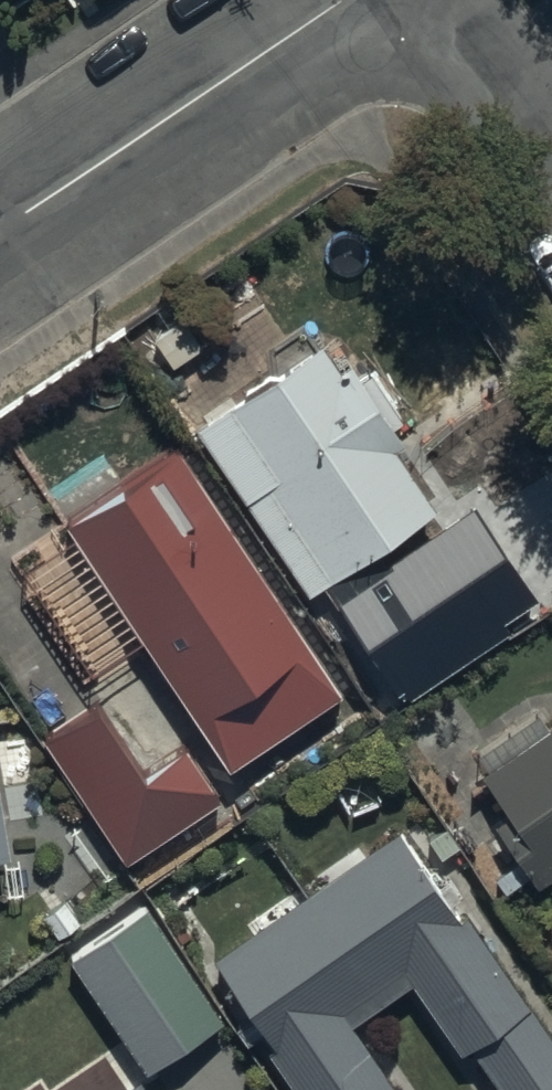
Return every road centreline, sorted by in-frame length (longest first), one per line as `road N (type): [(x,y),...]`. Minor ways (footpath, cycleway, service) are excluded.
road 1 (residential): [(0,231),(339,0)]
road 2 (residential): [(551,176),(437,0)]

